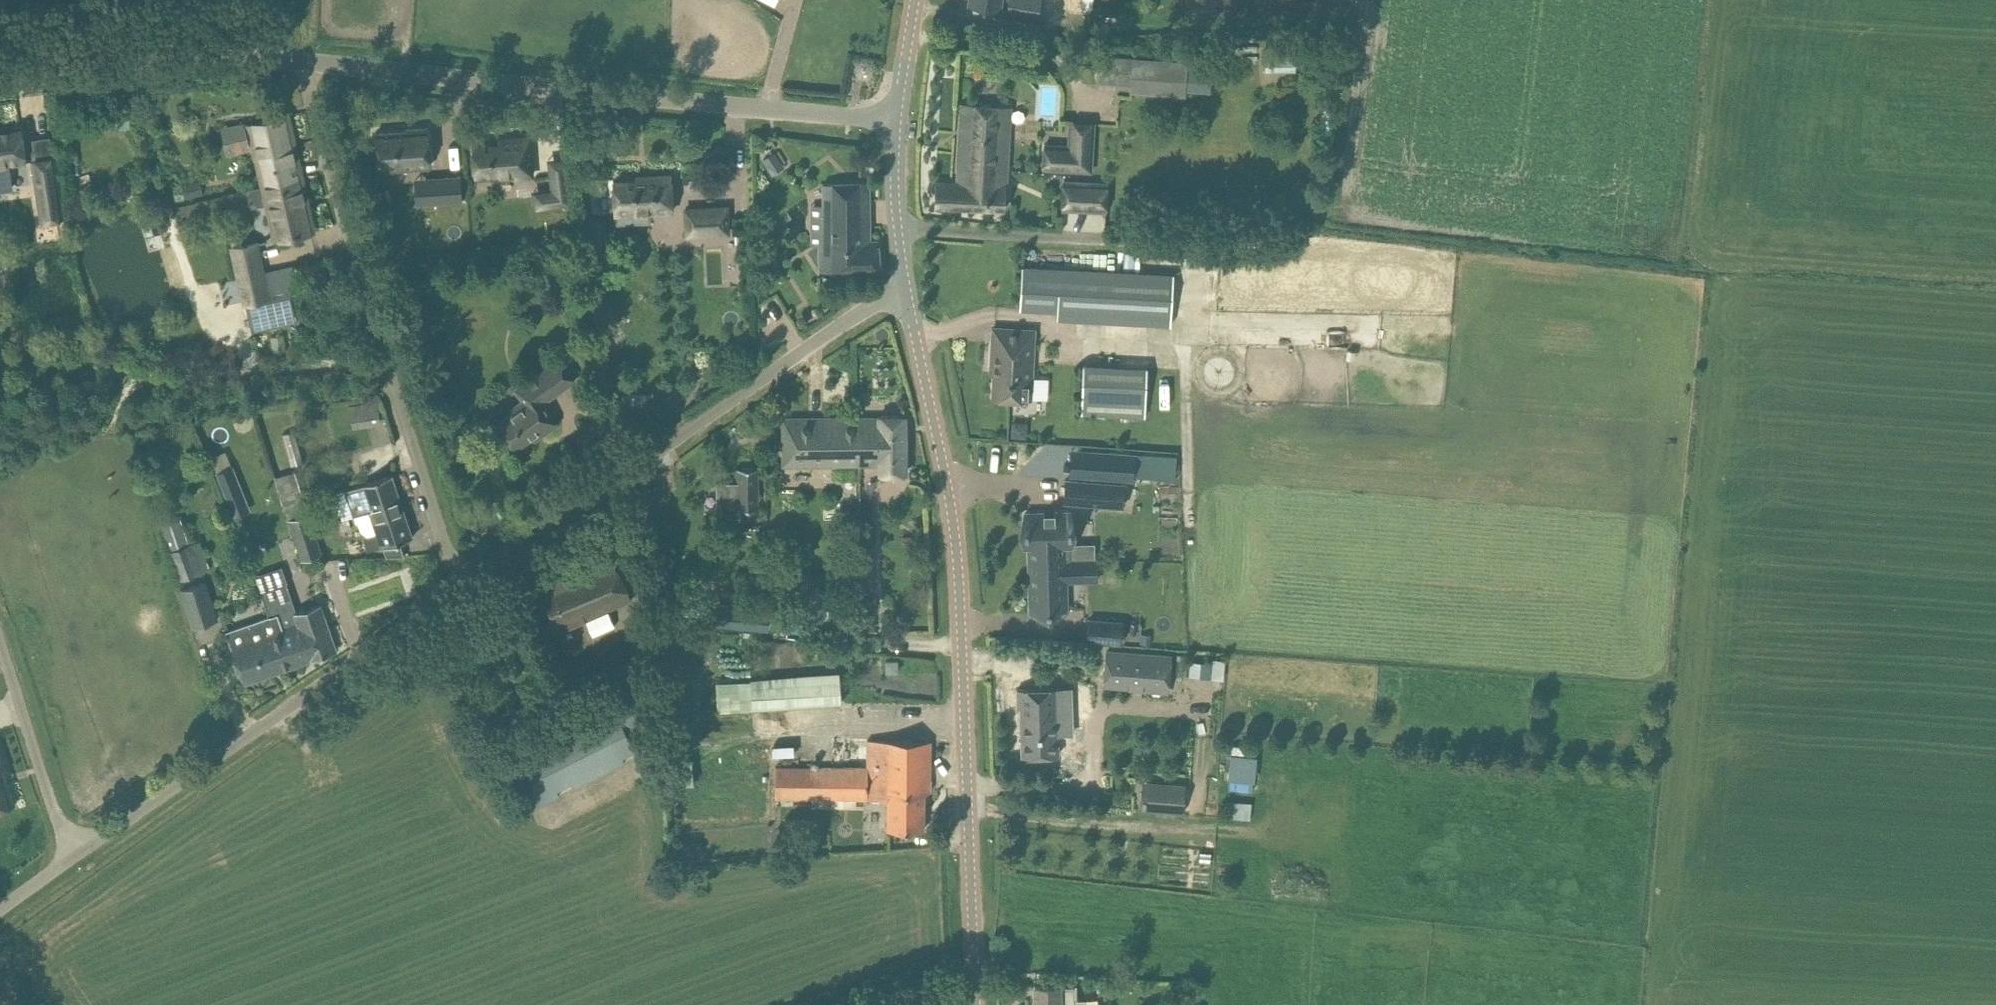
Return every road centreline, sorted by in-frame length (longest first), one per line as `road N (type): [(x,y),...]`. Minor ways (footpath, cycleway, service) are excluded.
road 1 (unclassified): [(977,1004),(953,517),(907,294)]
road 2 (unclassified): [(897,122),(307,63)]
road 3 (unclassified): [(469,581),(448,555),(376,329),(307,63)]
road 4 (unclassified): [(469,581),(876,303),(907,294)]
road 5 (unclassified): [(79,852),(469,581)]
road 6 (unclassified): [(307,63),(154,56),(0,73)]
road 7 (unclassified): [(79,852),(56,817),(0,643)]
road 8 (unclassified): [(907,294),(894,180),(897,122)]
road 9 (unclassified): [(897,122),(916,0)]

